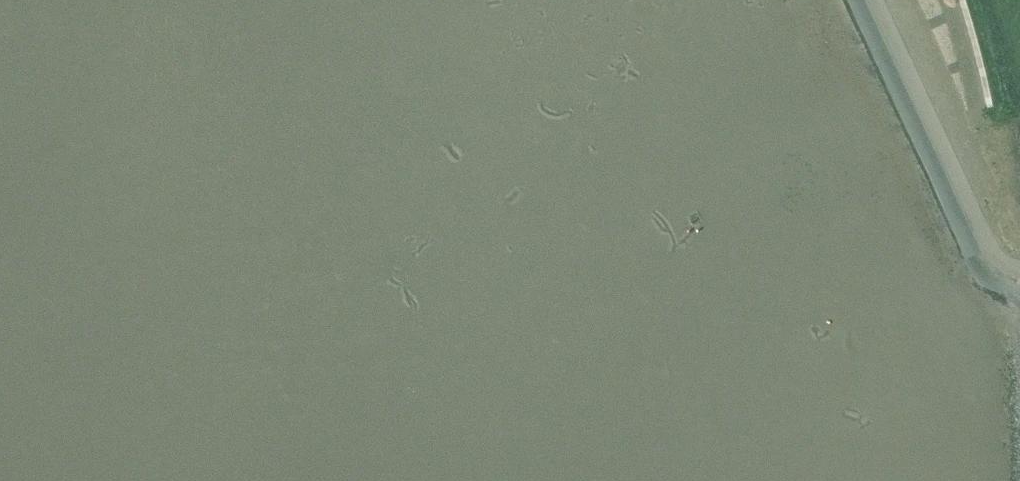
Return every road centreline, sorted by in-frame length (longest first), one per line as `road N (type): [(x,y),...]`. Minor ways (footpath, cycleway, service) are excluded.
road 1 (unclassified): [(876,0),(991,254),(1019,280)]

